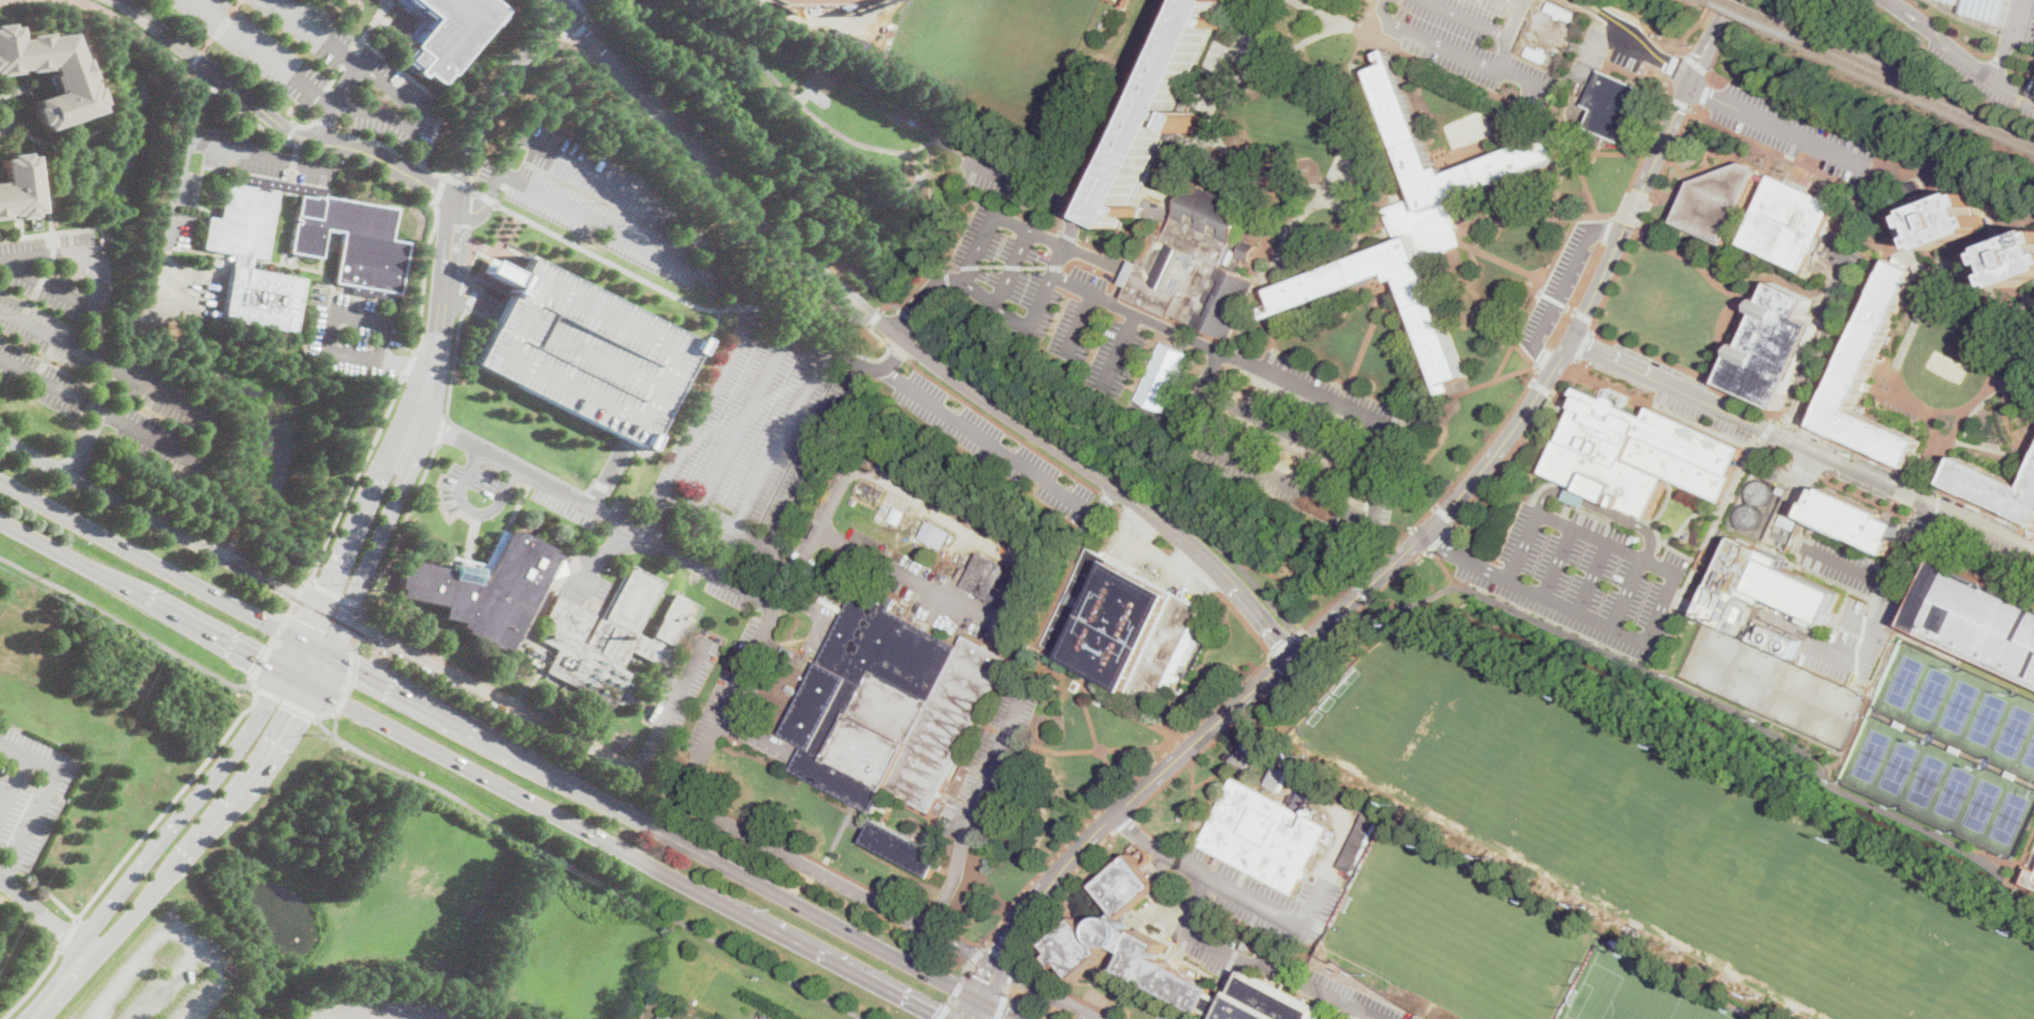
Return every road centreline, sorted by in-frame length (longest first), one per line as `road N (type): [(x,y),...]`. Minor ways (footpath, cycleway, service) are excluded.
road 1 (residential): [(1099,1018),(343,620)]
road 2 (tertiary): [(1151,515),(850,297),(737,195),(561,11)]
road 3 (primary): [(978,1000),(329,656)]
road 4 (primary): [(310,686),(949,1018)]
road 5 (tertiary): [(1625,225),(1572,341),(1497,453),(1444,515),(1291,657)]
road 6 (residential): [(453,198),(364,152),(291,131),(114,0)]
road 7 (residential): [(321,604),(0,436)]
road 8 (tertiary): [(87,949),(110,941),(234,797),(310,686)]
road 9 (tertiary): [(284,672),(249,733),(92,928),(87,949)]
road 10 (primary): [(301,641),(0,482)]
road 11 (tertiary): [(1291,657),(1054,878)]
road 12 (primary): [(0,520),(284,672)]
road 13 (tertiary): [(329,656),(411,462),(417,416)]
road 14 (residential): [(1670,64),(1705,97),(1870,168)]
road 15 (tertiary): [(453,198),(436,361),(417,416)]
road 16 (tertiary): [(561,11),(490,102),(453,198)]
road 17 (tertiary): [(417,416),(388,452),(321,604)]
road 18 (tertiary): [(1291,657),(1229,582),(1151,515)]
road 19 (residential): [(2033,104),(1885,0)]
road 20 (tertiary): [(1054,878),(978,1000)]
road 21 (tertiary): [(2033,549),(1917,496)]
road 22 (tertiary): [(1690,81),(1641,192)]

